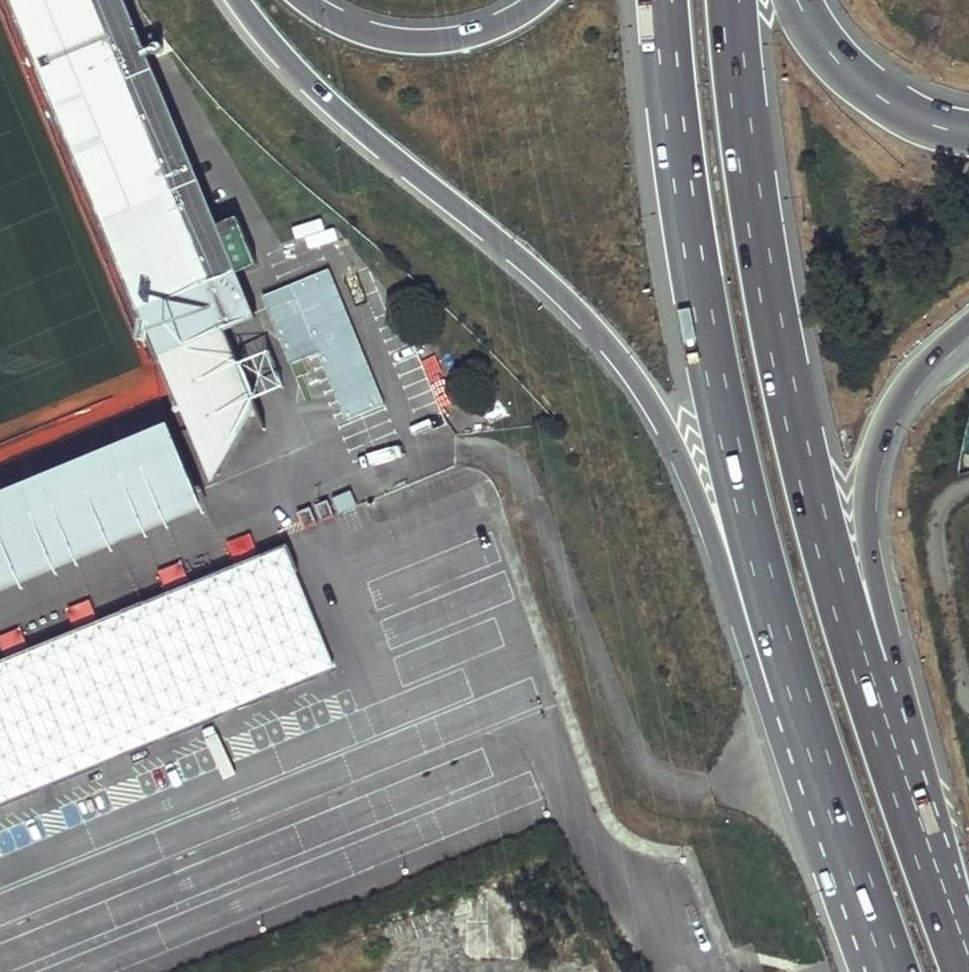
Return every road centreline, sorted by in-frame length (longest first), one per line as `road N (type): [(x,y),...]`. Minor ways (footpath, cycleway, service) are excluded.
road 1 (motorway): [(241,0),(346,114),(598,328),(679,451),(820,758)]
road 2 (motorway): [(664,0),(685,206),(717,380),(820,758)]
road 3 (motorway): [(876,710),(782,367),(732,0)]
road 4 (motorway): [(876,710),(871,471),(899,402),(968,326)]
road 5 (motorway): [(966,971),(876,710)]
road 6 (motorway): [(540,0),(486,29),(415,40),(372,33),(309,0)]
road 7 (motorway): [(820,758),(895,971)]
road 8 (motorway): [(968,132),(886,101),(825,44),(798,0)]

